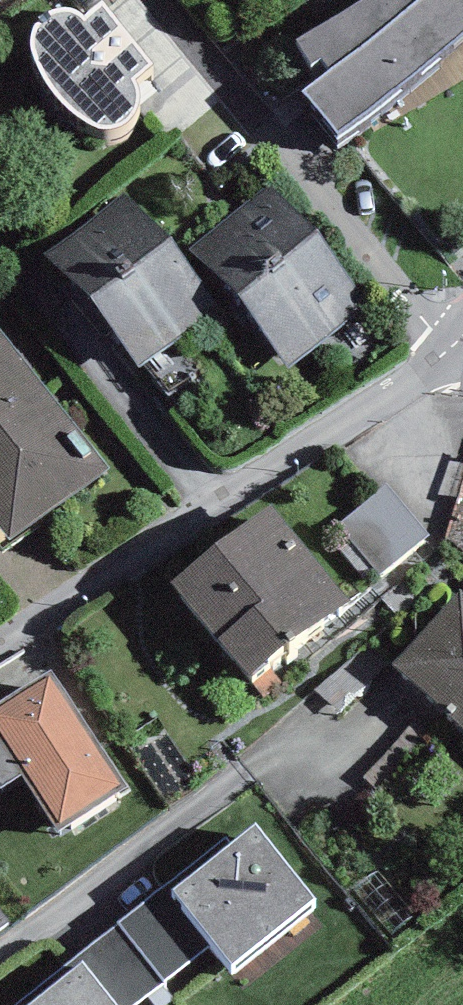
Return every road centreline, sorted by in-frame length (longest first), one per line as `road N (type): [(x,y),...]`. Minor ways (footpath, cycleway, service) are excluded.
road 1 (residential): [(0,639),(455,353)]
road 2 (residential): [(455,353),(133,0)]

